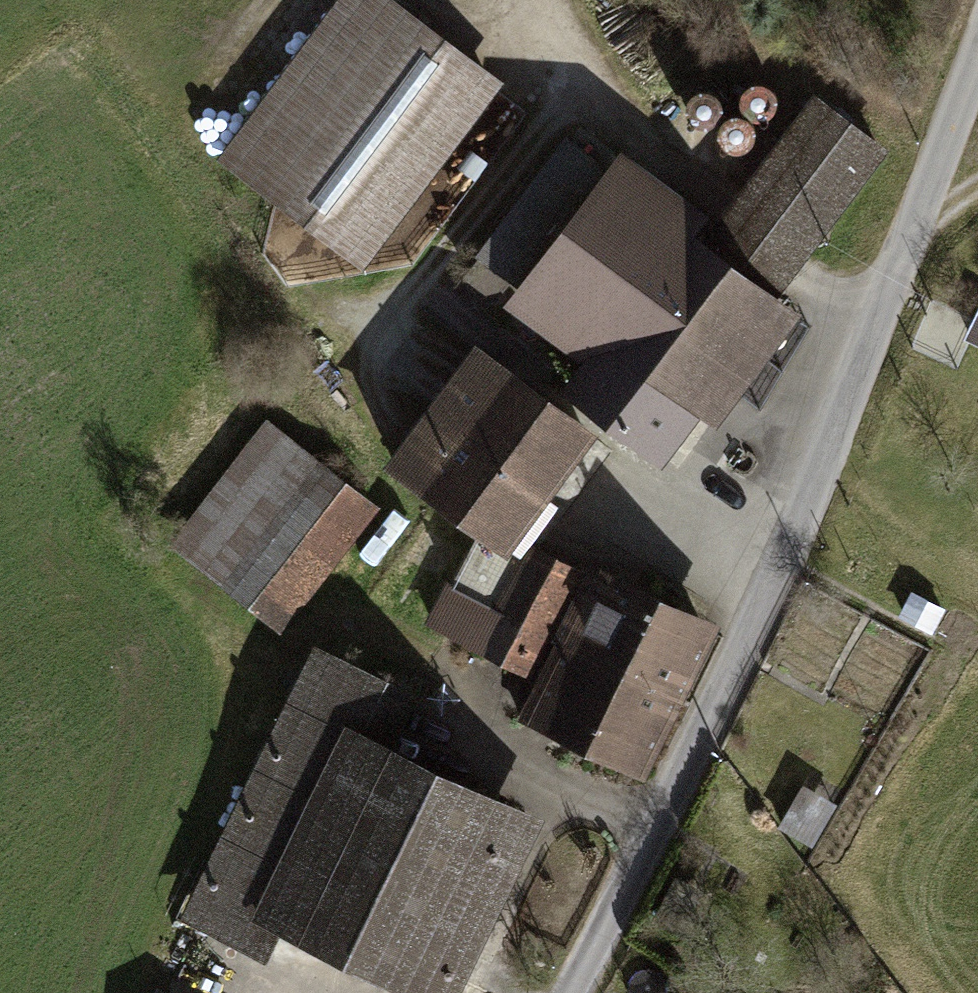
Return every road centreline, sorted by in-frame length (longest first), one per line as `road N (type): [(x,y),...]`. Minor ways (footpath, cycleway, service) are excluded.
road 1 (unclassified): [(572,992),(659,829),(754,622),(977,44)]
road 2 (track): [(416,286),(779,562)]
road 3 (track): [(583,75),(383,332),(391,358),(436,392)]
road 4 (track): [(583,75),(644,154),(870,328)]

